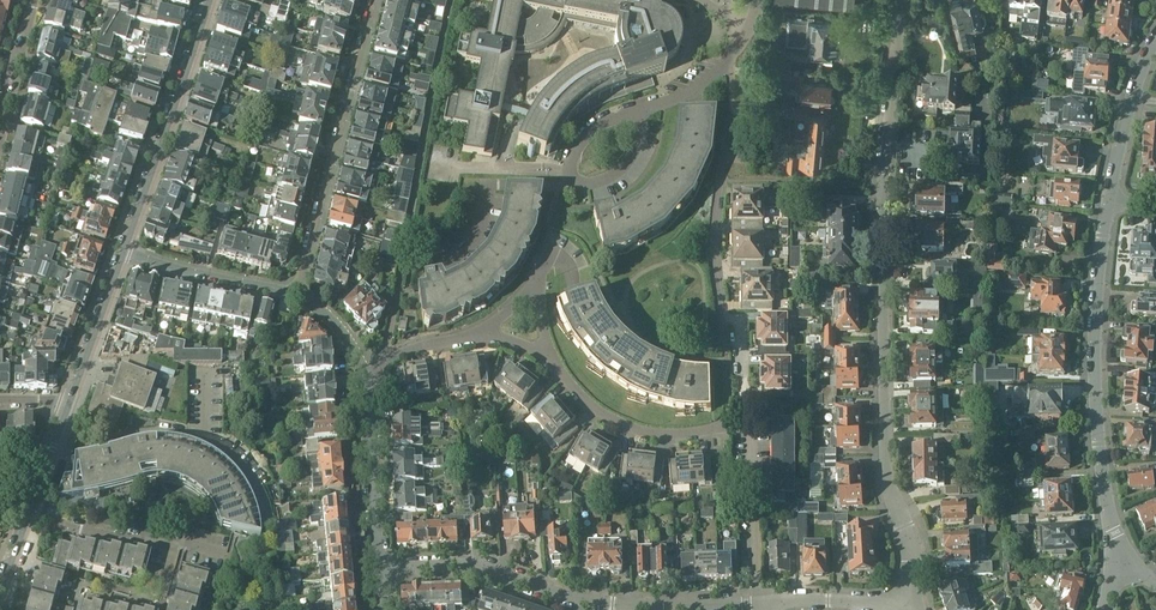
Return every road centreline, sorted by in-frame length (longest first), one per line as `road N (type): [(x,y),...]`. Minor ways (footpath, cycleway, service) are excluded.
road 1 (residential): [(899,607),(911,553),(881,450),(880,404),(890,40),(898,0)]
road 2 (residential): [(766,602),(613,605),(475,564),(379,569)]
road 3 (residential): [(1121,550),(1098,444),(1095,377),(1109,200)]
road 4 (residential): [(378,0),(301,294)]
road 5 (tertiary): [(209,0),(123,250)]
road 6 (residential): [(272,523),(258,487),(234,456),(203,438),(123,435),(64,414)]
road 7 (residential): [(730,59),(716,228),(720,309)]
road 8 (residential): [(731,432),(669,437),(633,431),(601,415),(550,359)]
road 9 (residential): [(229,554),(161,534),(84,531),(28,513)]
road 10 (residential): [(379,569),(366,374)]
road 11 (residential): [(575,186),(491,190),(478,242),(435,270)]
road 12 (residential): [(301,294),(123,250)]
road 13 (residential): [(1109,200),(1127,115),(1155,40)]
road 14 (tertiary): [(123,250),(68,403)]
road 15 (residential): [(0,153),(38,0)]
road 16 (residential): [(899,607),(766,602)]
road 17 (residential): [(483,335),(414,349),(366,374)]

